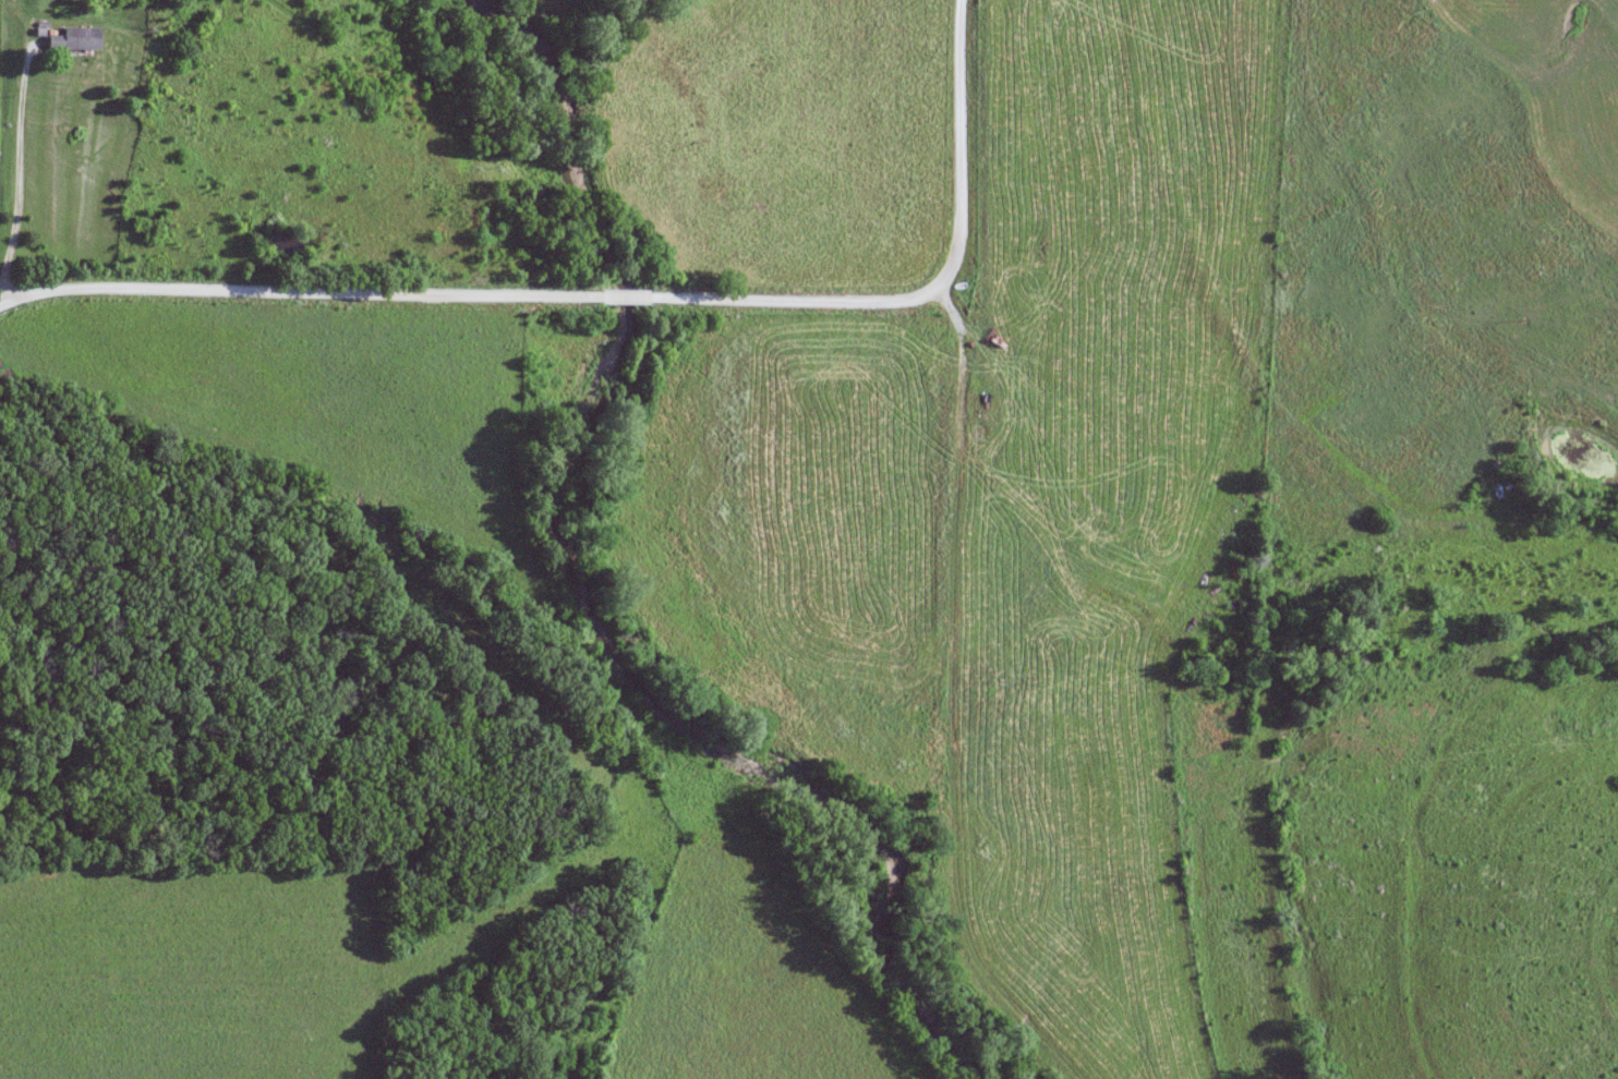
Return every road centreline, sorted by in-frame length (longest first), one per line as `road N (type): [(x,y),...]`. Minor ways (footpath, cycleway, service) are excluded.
road 1 (residential): [(0,302),(87,284),(600,298)]
road 2 (residential): [(649,299),(907,300),(933,292),(954,256),(959,221),(958,0)]

